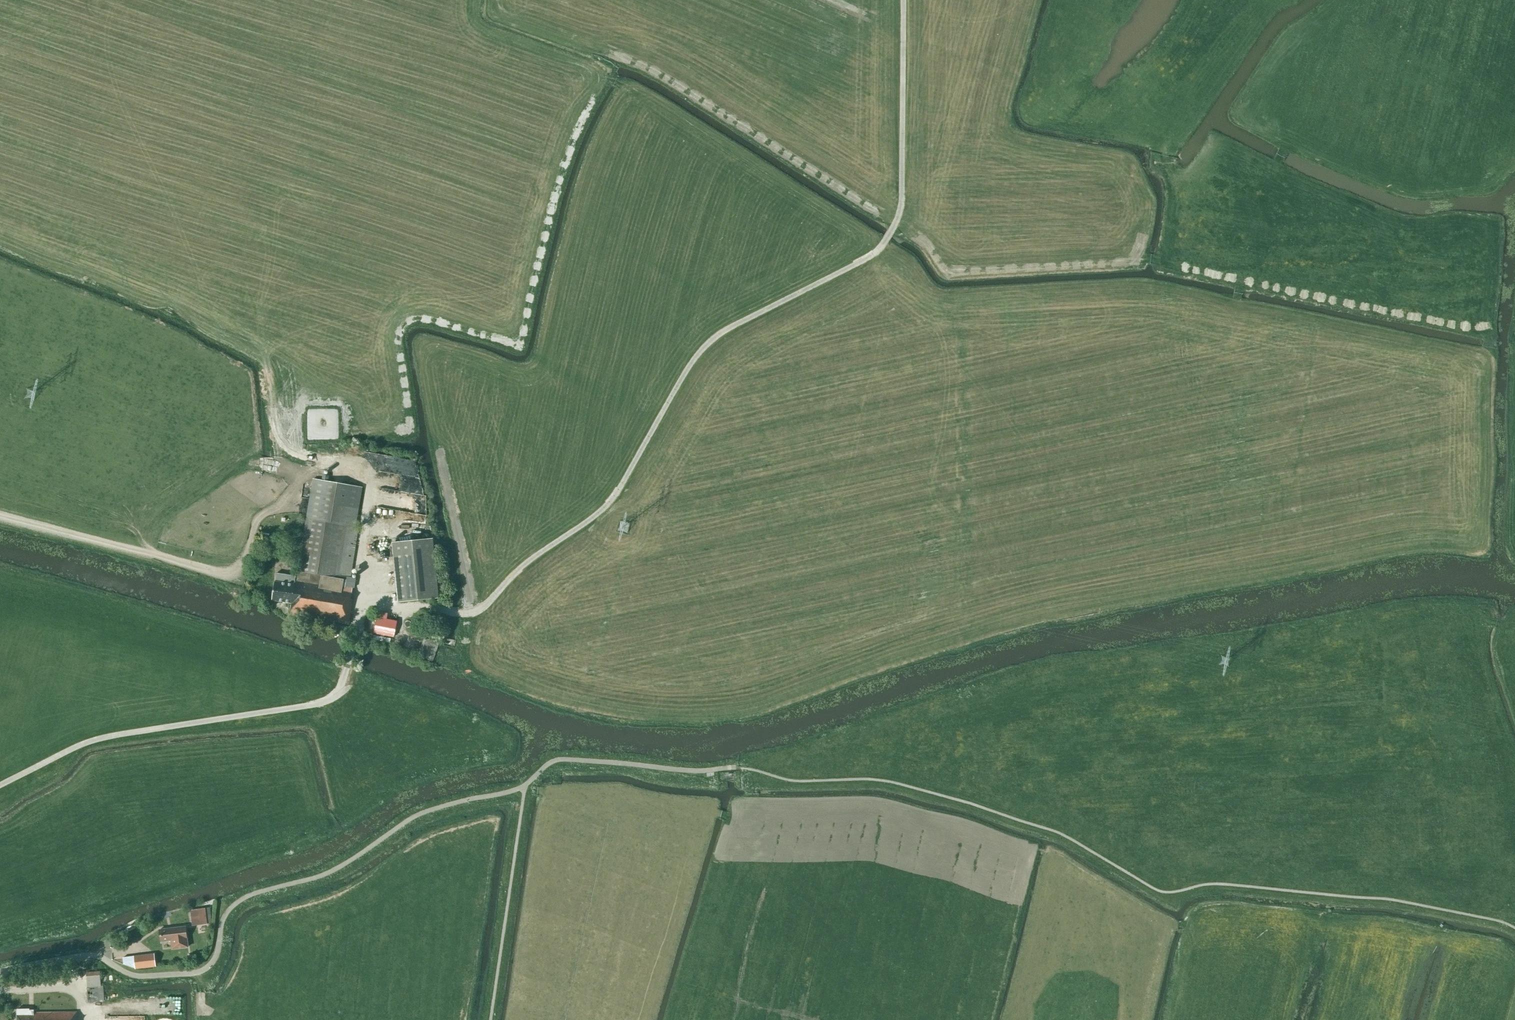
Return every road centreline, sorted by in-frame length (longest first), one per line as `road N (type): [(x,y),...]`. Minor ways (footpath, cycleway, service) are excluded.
road 1 (unclassified): [(0,971),(95,956),(129,976),(196,974),(216,958),(220,939)]

